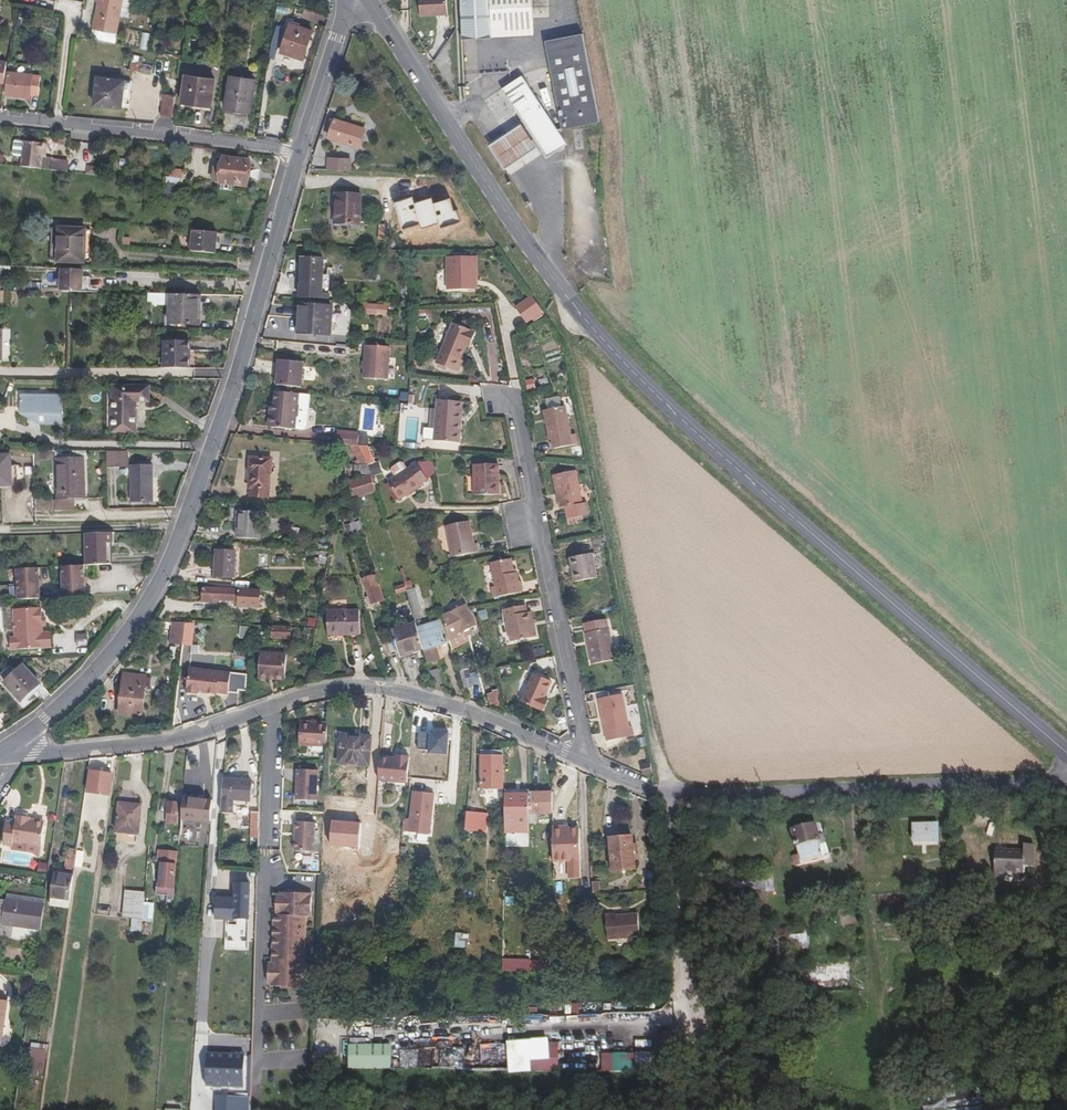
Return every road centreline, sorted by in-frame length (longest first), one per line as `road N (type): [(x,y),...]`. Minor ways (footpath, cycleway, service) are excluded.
road 1 (primary): [(368,0),(574,309),(677,414),(1066,754)]
road 2 (tertiary): [(299,153),(241,360),(150,600),(85,683),(21,740)]
road 3 (residential): [(579,760),(659,794),(695,799),(1066,782)]
road 4 (residential): [(515,403),(583,733),(579,760)]
road 5 (residential): [(273,709),(327,691),(378,689),(458,710),(579,760)]
road 6 (residential): [(21,740),(53,756),(181,739),(273,709)]
road 7 (residential): [(299,153),(57,123)]
road 8 (tertiary): [(345,0),(299,153)]
road 9 (residential): [(273,709),(269,844)]

